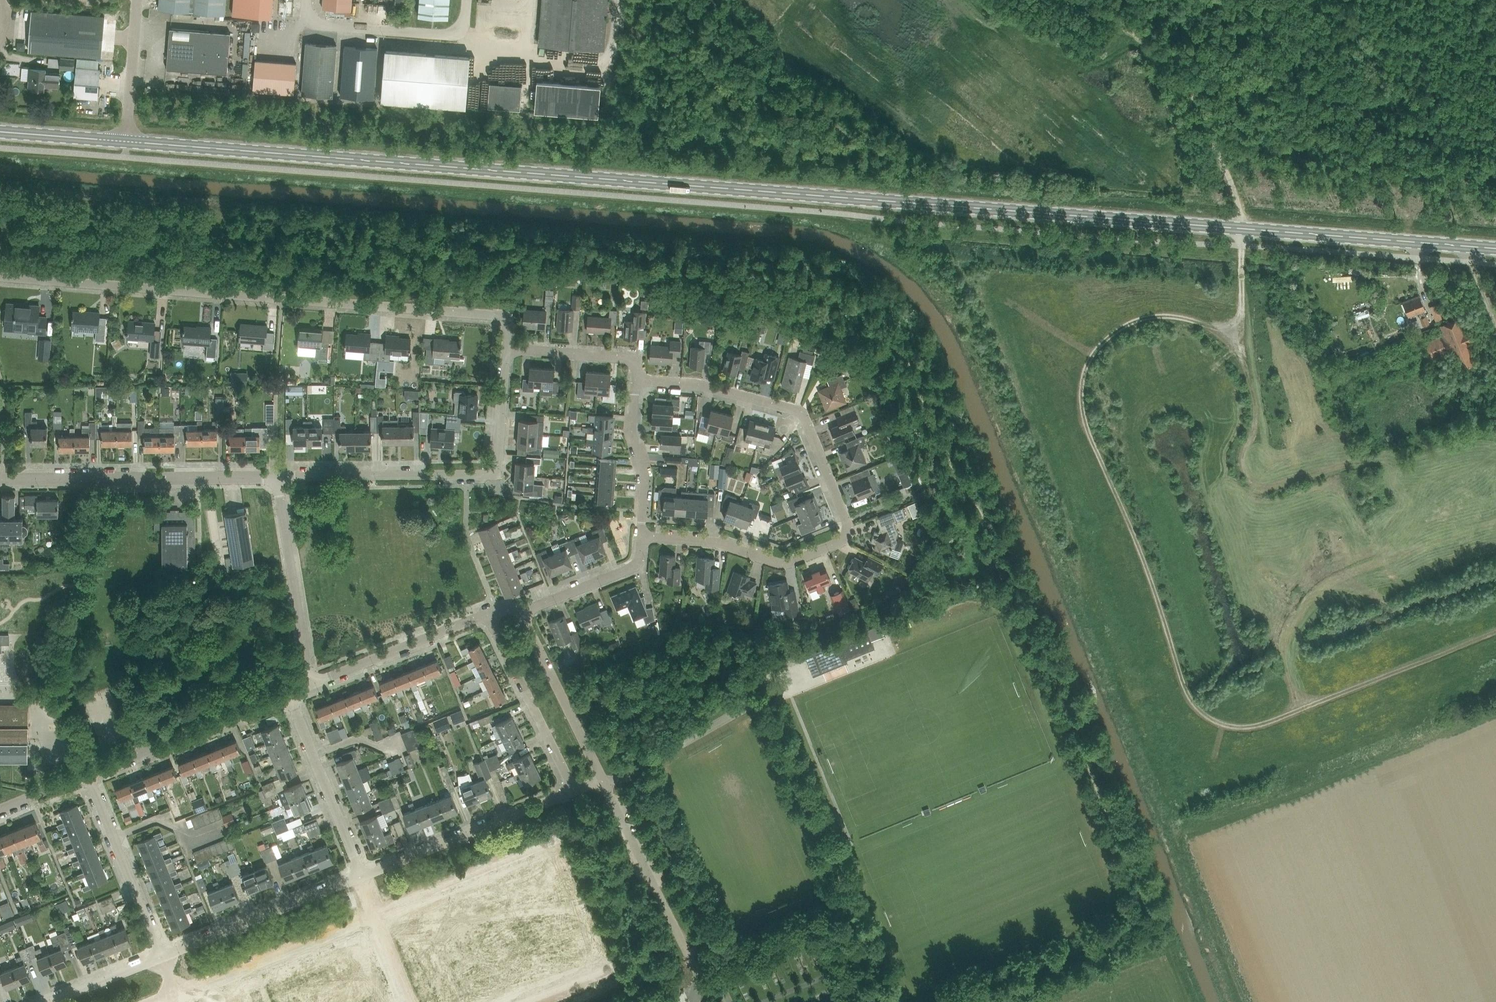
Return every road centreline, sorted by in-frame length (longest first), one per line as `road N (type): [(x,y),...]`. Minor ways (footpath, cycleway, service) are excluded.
road 1 (secondary): [(1495,249),(125,142)]
road 2 (track): [(1495,631),(1259,726),(1226,728),(1186,693),(1127,515),(1087,430),(1082,397),(1090,365),(1114,334),(1143,321),(1188,320),(1241,349),(1242,246)]
road 3 (residential): [(506,348),(508,316),(0,276)]
road 4 (residential): [(641,537),(717,543),(783,564),(836,544),(848,529),(797,411),(696,384),(636,380)]
road 5 (residential): [(276,477),(493,477),(506,348)]
road 6 (track): [(1302,709),(1285,653),(1306,604),(1357,568),(1495,521)]
road 7 (track): [(1241,349),(1255,417),(1242,474),(1258,488),(1391,450)]
road 8 (residential): [(0,479),(276,477)]
road 9 (residential): [(362,876),(574,791)]
road 10 (residential): [(160,957),(362,876)]
road 11 (residential): [(174,993),(376,913)]
road 12 (residential): [(88,775),(288,694)]
road 13 (residential): [(314,683),(276,477)]
road 14 (unclassified): [(466,0),(463,27),(449,35),(318,24),(306,0)]
road 15 (residential): [(376,913),(559,838)]
road 16 (residential): [(574,791),(487,614)]
road 17 (residential): [(362,876),(288,694)]
road 18 (residential): [(160,957),(88,775)]
road 19 (track): [(1209,135),(1169,59),(1078,0)]
road 20 (residential): [(689,959),(605,786)]
road 21 (residential): [(314,683),(487,614)]
road 22 (residential): [(521,613),(602,780)]
road 23 (residential): [(641,537),(644,479),(631,431),(636,380)]
road 24 (residential): [(636,380),(637,359),(506,348)]
road 25 (residential): [(521,613),(632,567),(641,537)]
road 26 (unclassified): [(125,142),(137,0)]
road 27 (secondary): [(125,142),(0,132)]

